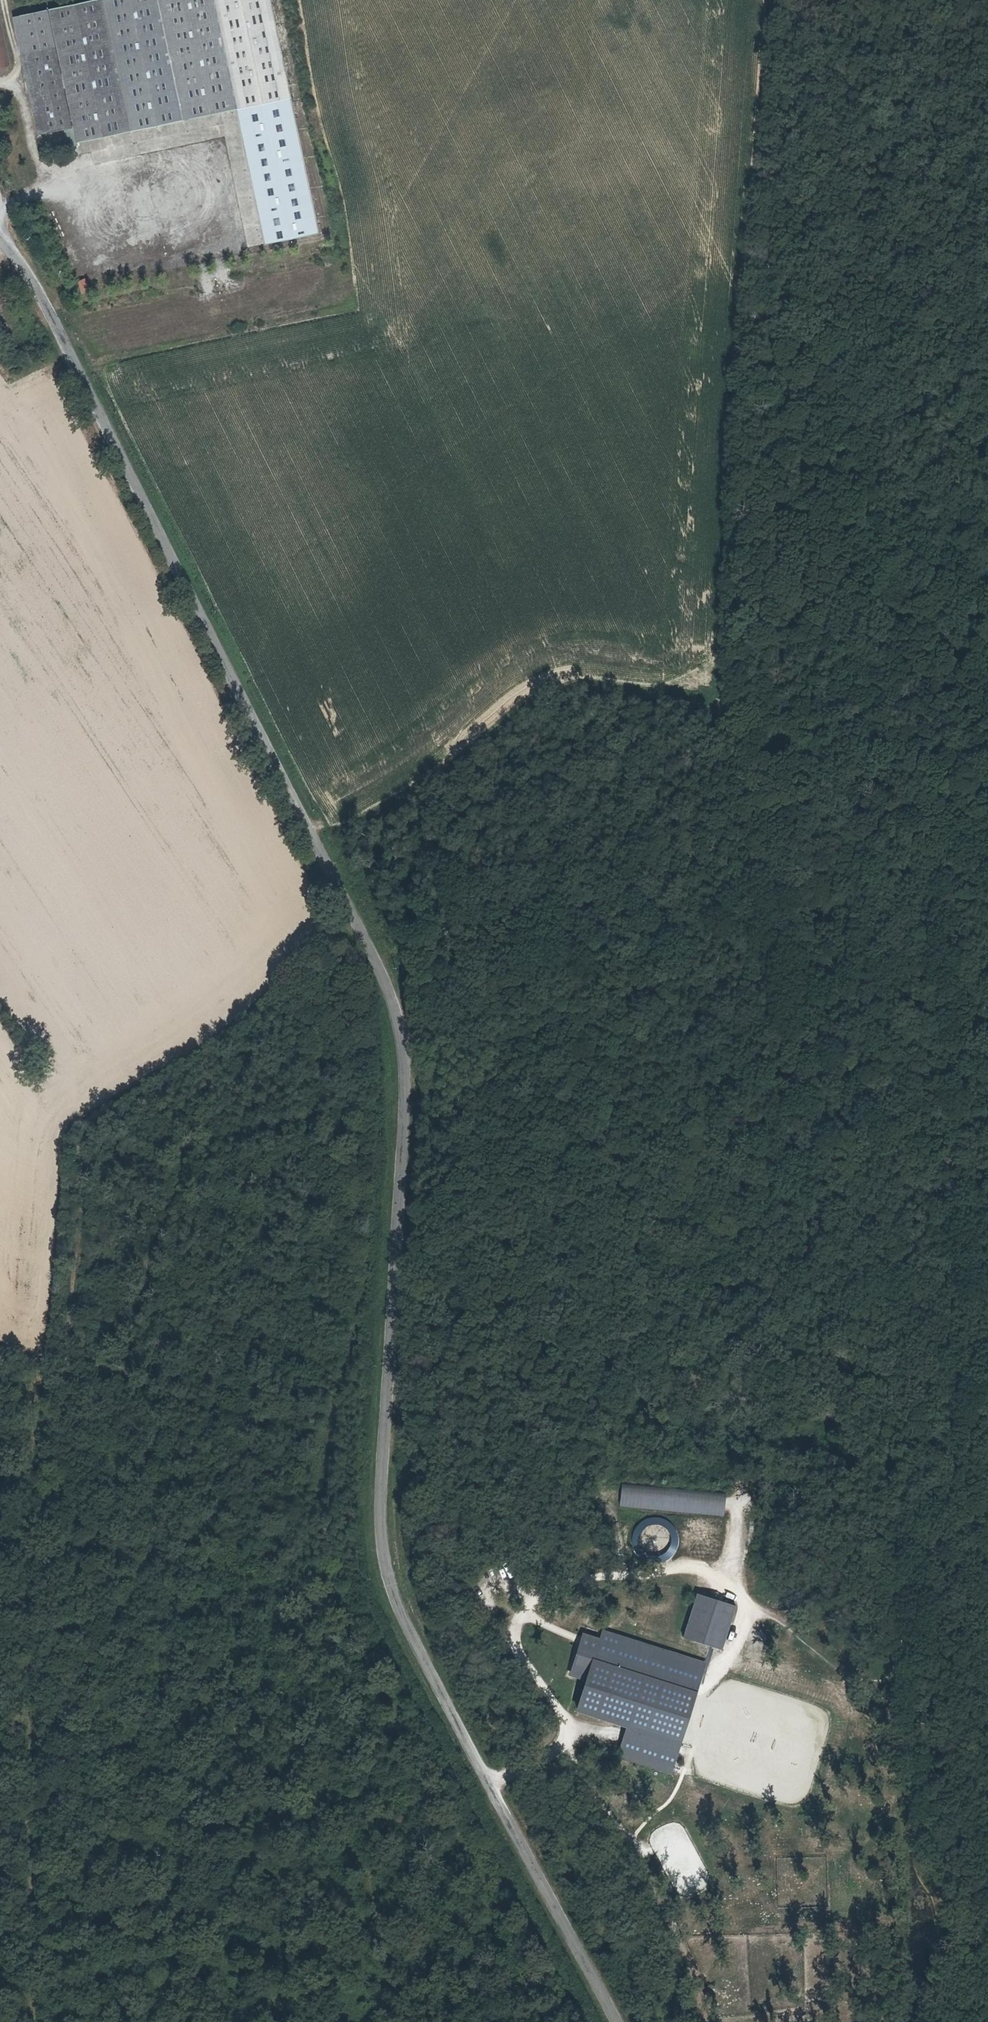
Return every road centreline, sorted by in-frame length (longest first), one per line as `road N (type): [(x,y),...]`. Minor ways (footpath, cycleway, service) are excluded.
road 1 (unclassified): [(606,2021),(404,1619),(389,1508),(409,1177),(409,1078),(397,1002),(39,299),(0,240)]

